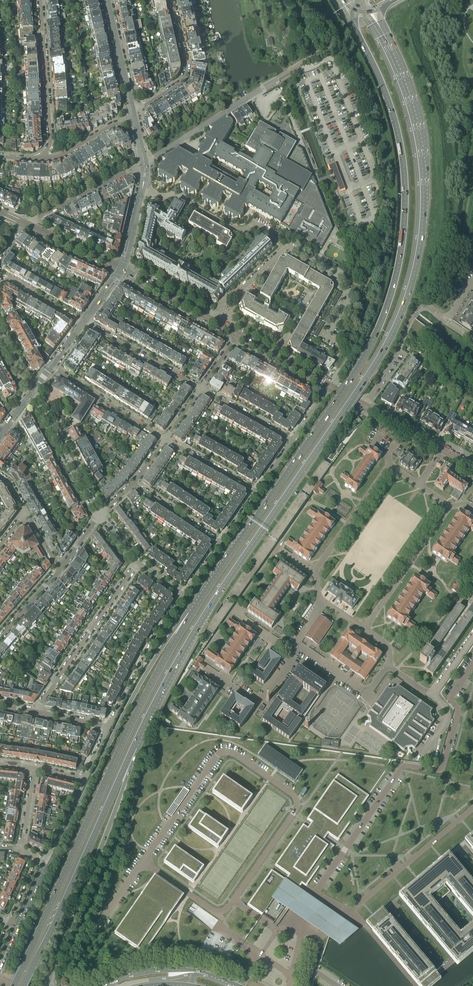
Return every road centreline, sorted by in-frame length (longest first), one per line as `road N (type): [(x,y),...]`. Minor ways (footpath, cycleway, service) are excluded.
road 1 (primary): [(142,730),(208,610),(383,352),(411,288),(423,214),(419,145),(395,64),(365,12)]
road 2 (primary): [(347,17),(399,136),(404,223),(394,285),(346,387),(207,590)]
road 3 (primary): [(207,590),(128,731),(15,985)]
road 4 (primary): [(207,590),(143,678),(43,871)]
road 5 (primary): [(24,985),(142,730)]
road 6 (primary): [(50,979),(142,730)]
road 7 (residential): [(337,342),(328,335),(349,297),(347,283),(289,248),(225,300),(214,321)]
road 8 (residential): [(364,629),(449,507),(420,486)]
road 9 (residential): [(35,712),(138,563)]
road 10 (residential): [(40,0),(50,143),(42,159)]
road 11 (residential): [(184,596),(108,728)]
road 12 (residential): [(171,0),(185,75),(133,112)]
road 13 (residential): [(99,514),(31,392)]
road 14 (residential): [(201,389),(83,323)]
road 15 (residential): [(23,223),(144,163)]
road 16 (residential): [(52,367),(165,439)]
road 17 (residential): [(315,572),(389,464)]
road 18 (residential): [(253,94),(144,163)]
road 19 (residential): [(208,672),(261,700),(296,649)]

